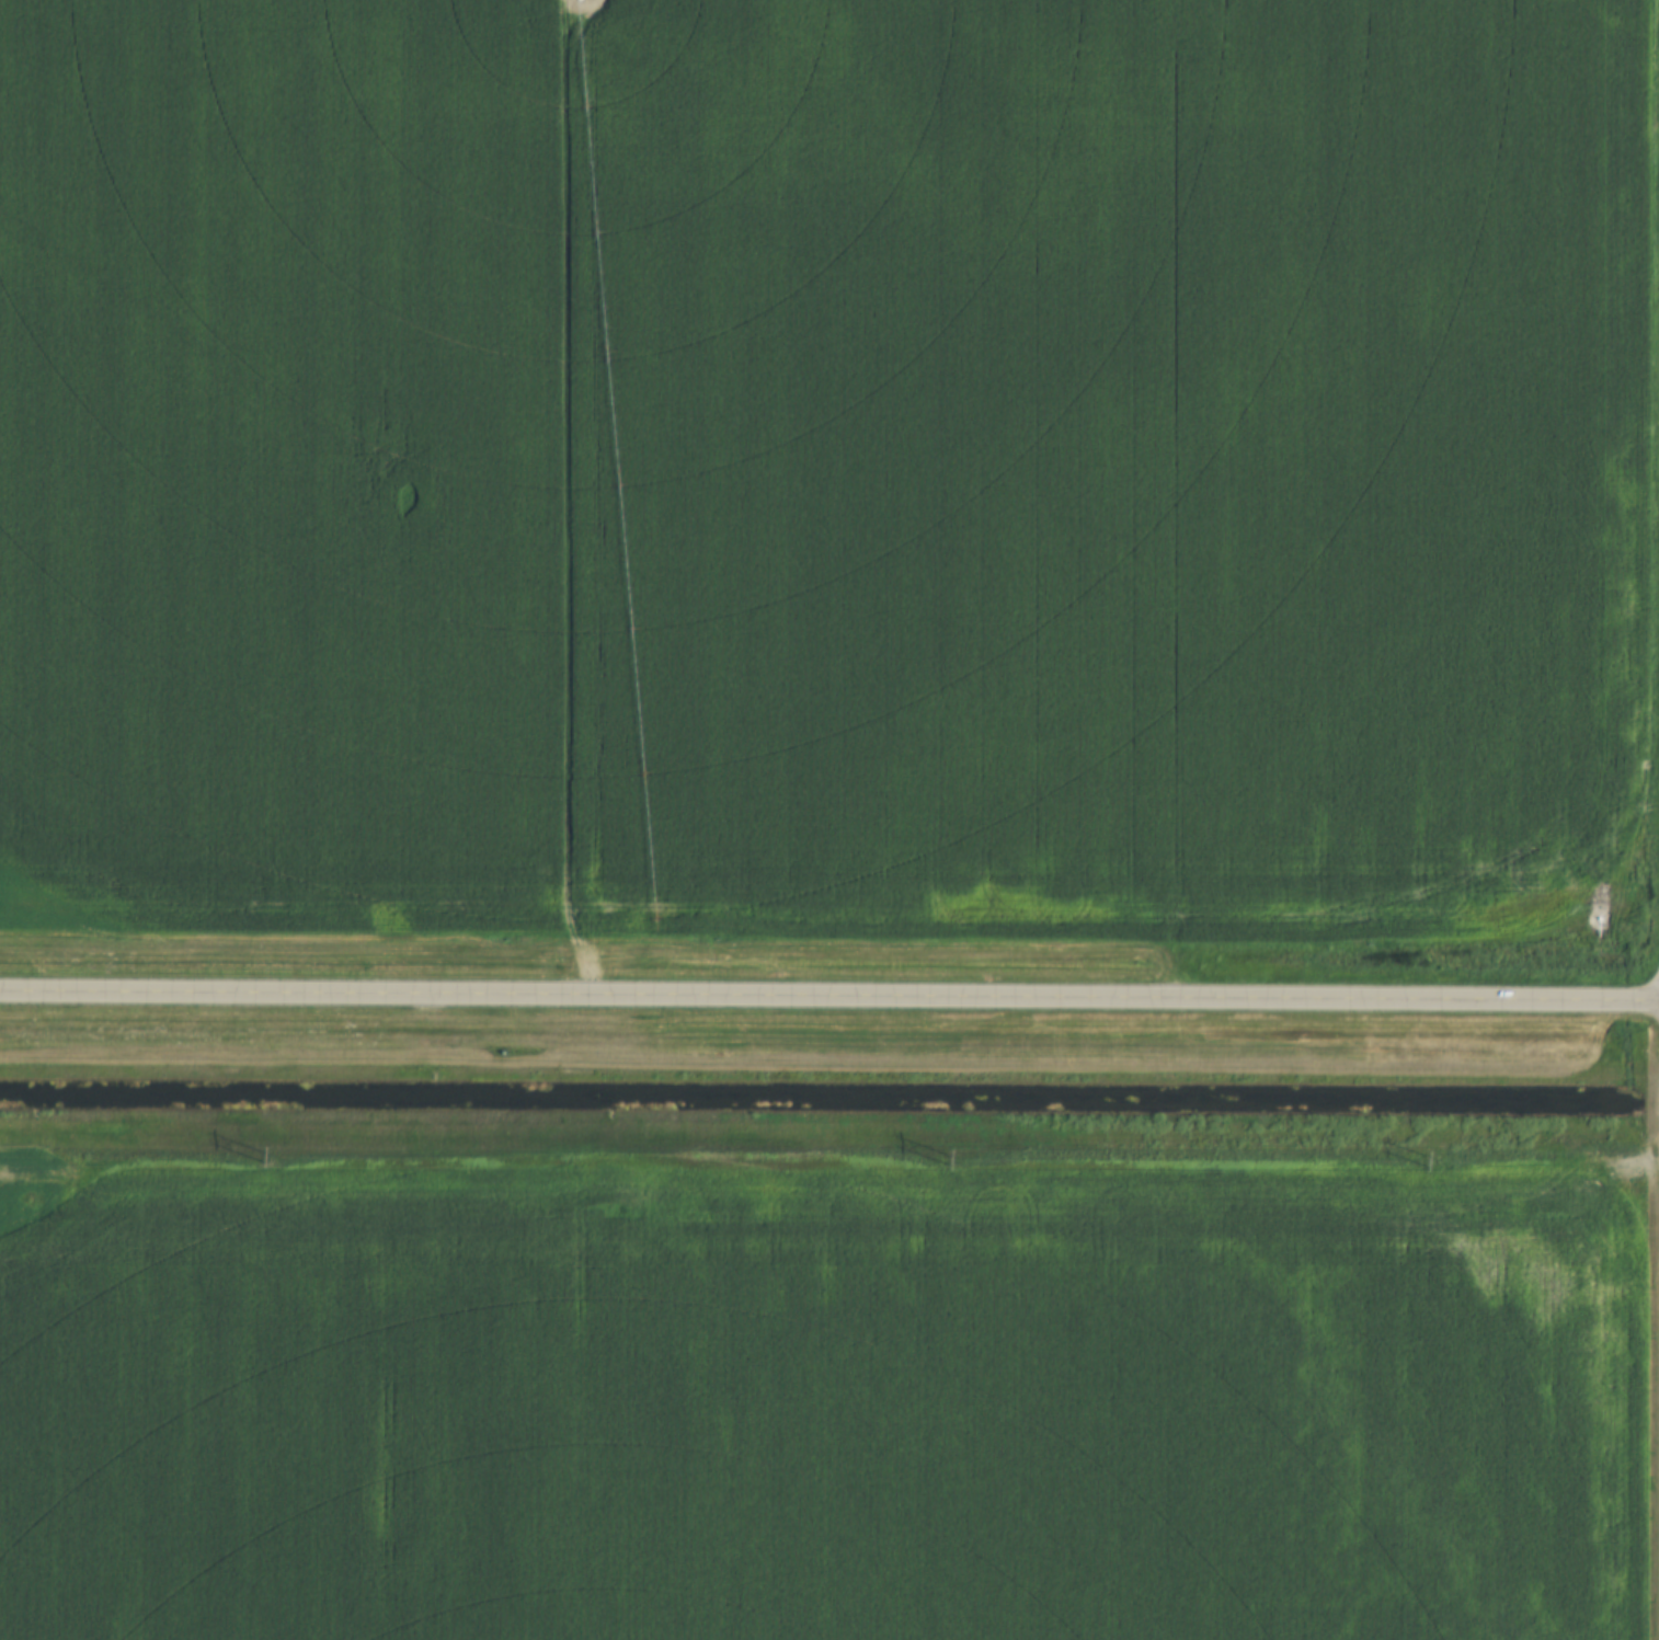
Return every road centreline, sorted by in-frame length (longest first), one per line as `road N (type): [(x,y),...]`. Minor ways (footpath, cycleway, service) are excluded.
road 1 (secondary): [(1658,1003),(0,993)]

